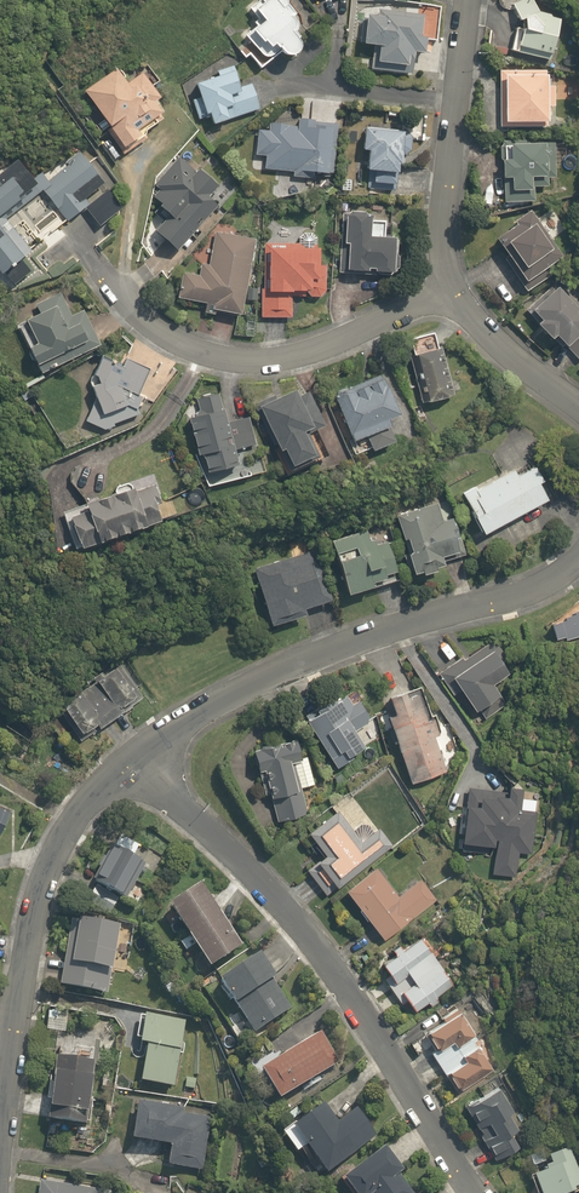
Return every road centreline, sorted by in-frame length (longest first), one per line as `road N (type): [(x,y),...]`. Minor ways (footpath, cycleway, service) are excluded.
road 1 (residential): [(473,1192),(309,938),(130,763)]
road 2 (residential): [(578,560),(529,594),(396,629),(259,682),(130,763)]
road 3 (residential): [(103,268),(164,336),(246,365),(330,348),(447,293)]
road 4 (residential): [(130,763),(84,807),(57,856),(11,1037)]
road 5 (residential): [(468,0),(443,233),(447,293)]
road 6 (residential): [(447,293),(578,410)]

